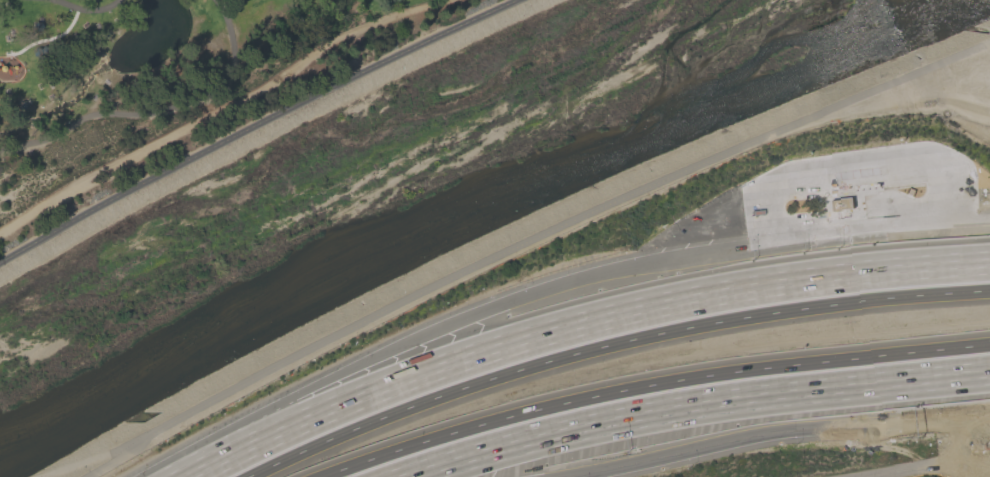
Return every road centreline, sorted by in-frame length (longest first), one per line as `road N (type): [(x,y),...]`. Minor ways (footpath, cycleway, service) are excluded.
road 1 (motorway): [(989,272),(768,292),(549,339),(402,388),(207,476)]
road 2 (motorway): [(989,289),(802,311),(569,363),(256,476)]
road 3 (motorway): [(315,476),(556,402),(766,367),(989,344)]
road 4 (motorway): [(796,243),(617,269),(492,305),(289,397),(156,476)]
road 5 (motorway): [(398,476),(547,431),(636,414),(989,369)]
road 6 (motorway): [(553,476),(760,433),(936,419)]
road 7 (motorway): [(796,243),(779,234),(764,208),(784,174),(914,159),(938,169),(946,186),(932,230)]
road 8 (motorway): [(989,226),(796,243)]

